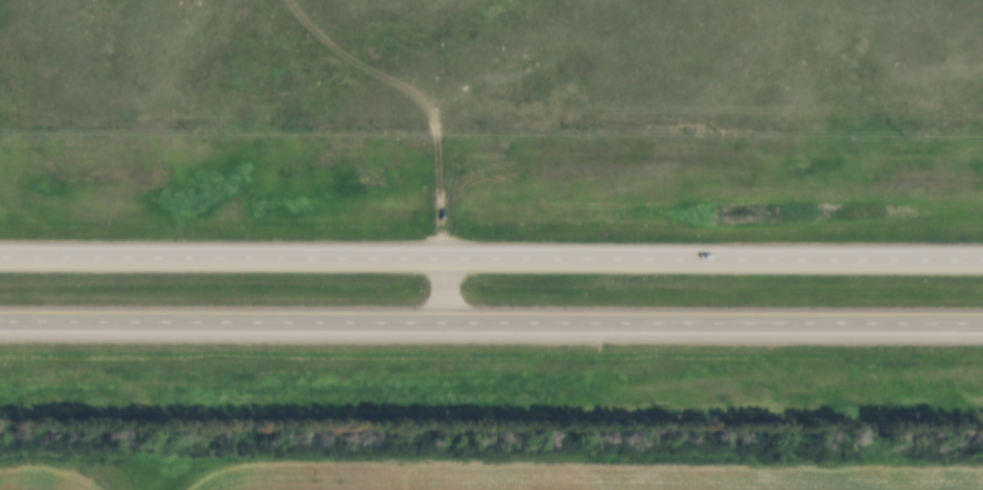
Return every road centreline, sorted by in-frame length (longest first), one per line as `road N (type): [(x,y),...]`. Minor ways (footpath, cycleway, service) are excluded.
road 1 (trunk): [(0,319),(982,323)]
road 2 (trunk): [(982,262),(0,260)]
road 3 (track): [(444,261),(445,188),(430,112),(347,59),(291,0)]

